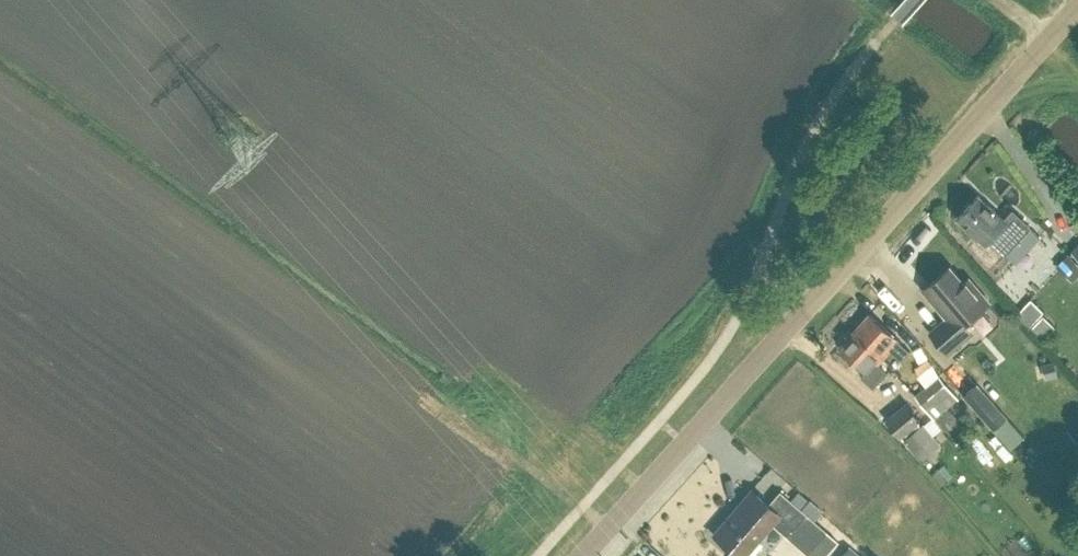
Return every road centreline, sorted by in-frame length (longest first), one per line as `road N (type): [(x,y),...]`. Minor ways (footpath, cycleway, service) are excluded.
road 1 (unclassified): [(576,555),(1077,9)]

